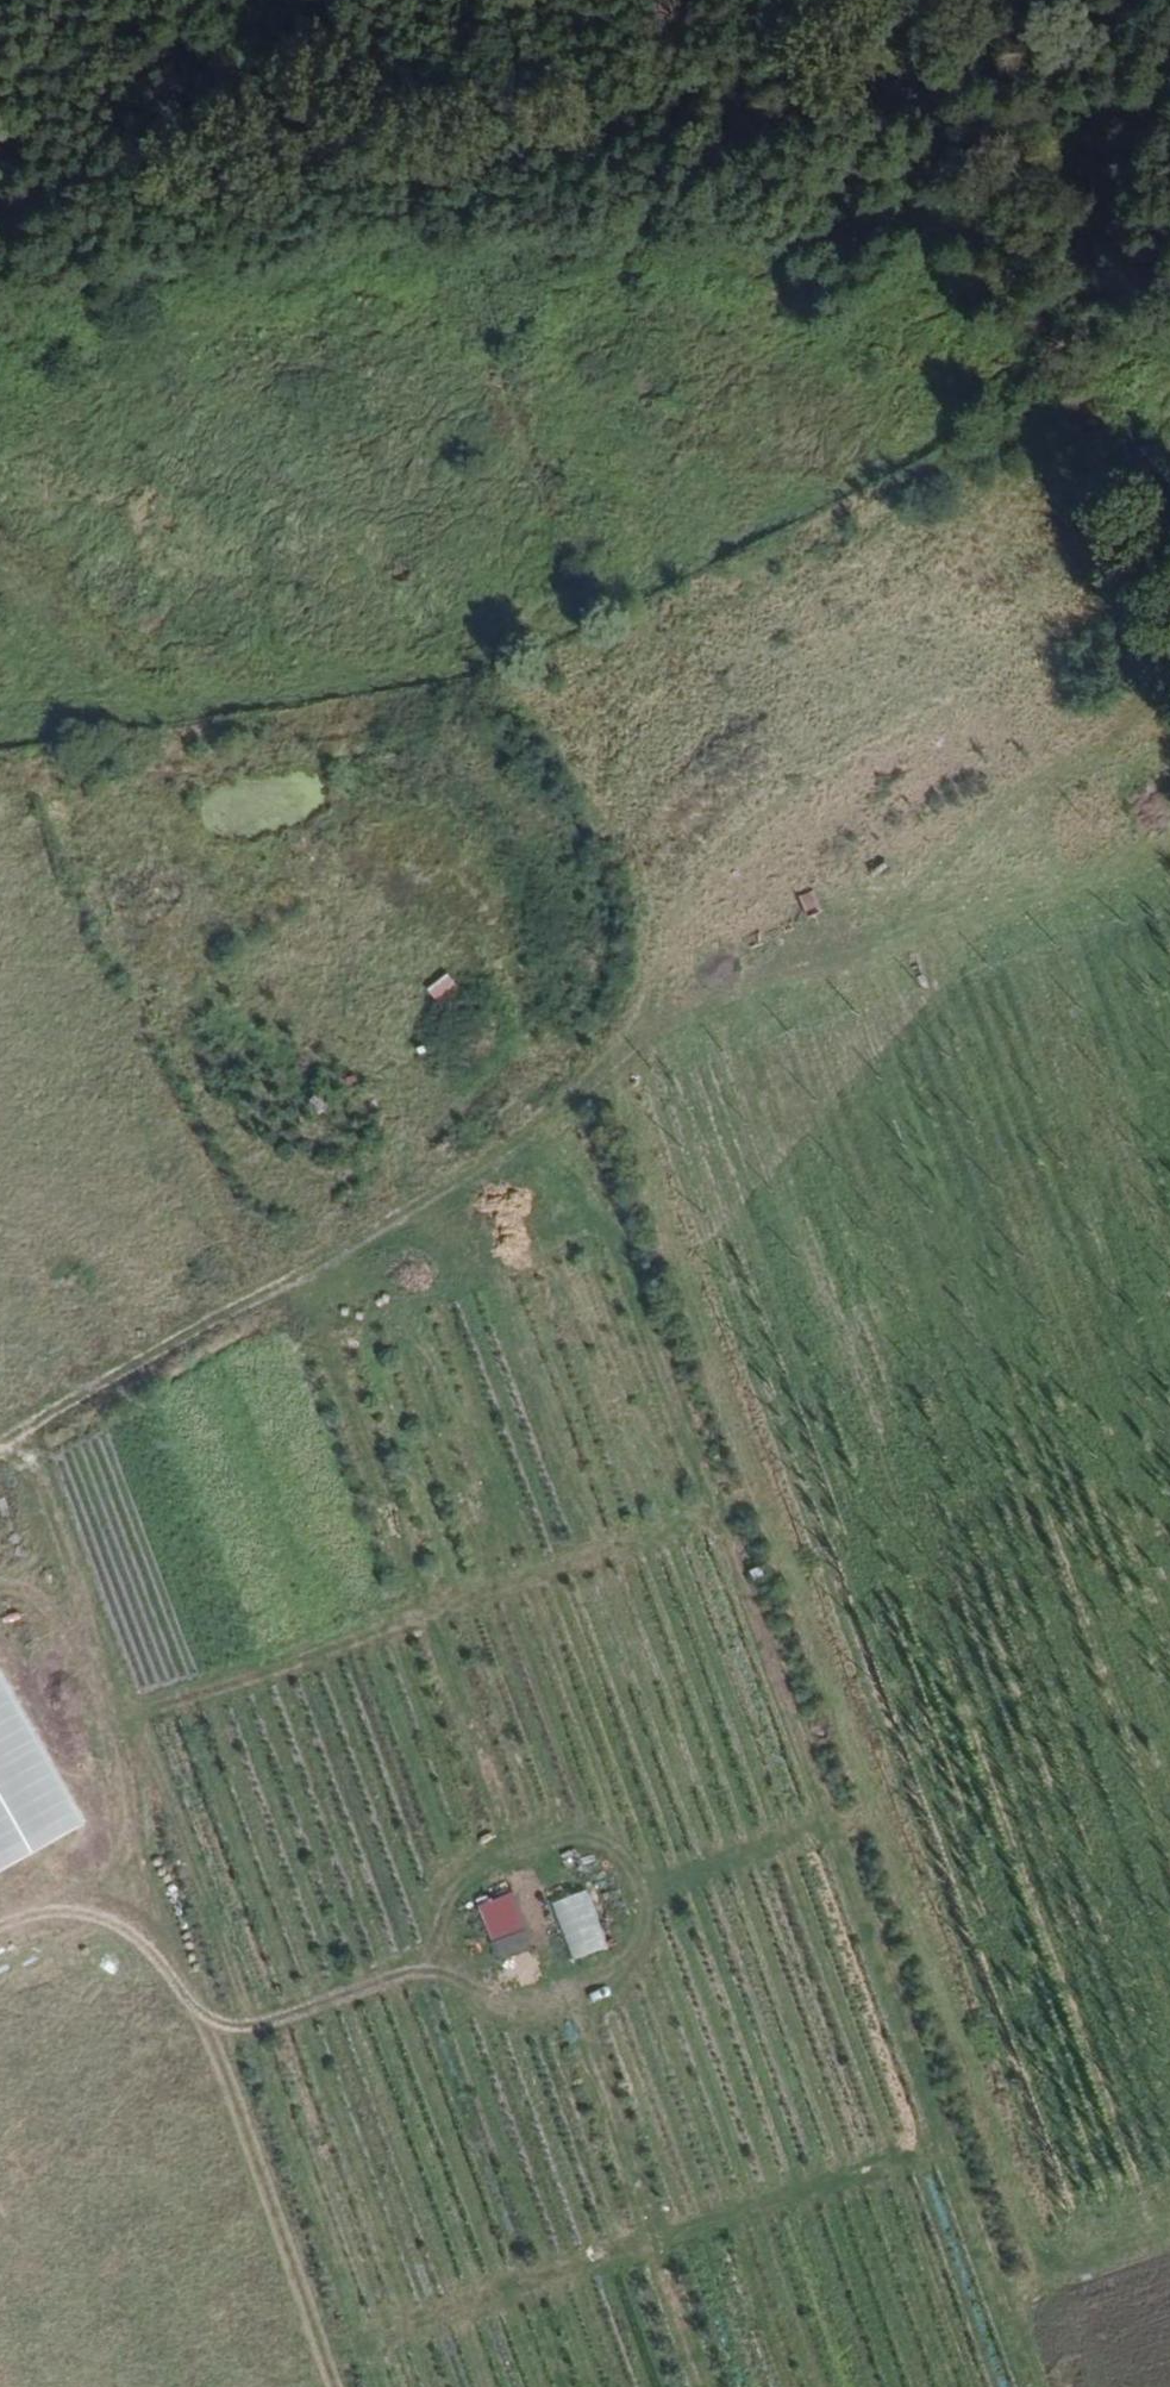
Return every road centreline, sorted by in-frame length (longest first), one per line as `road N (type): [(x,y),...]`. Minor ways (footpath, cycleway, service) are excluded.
road 1 (track): [(0,1431),(703,997),(1139,702)]

